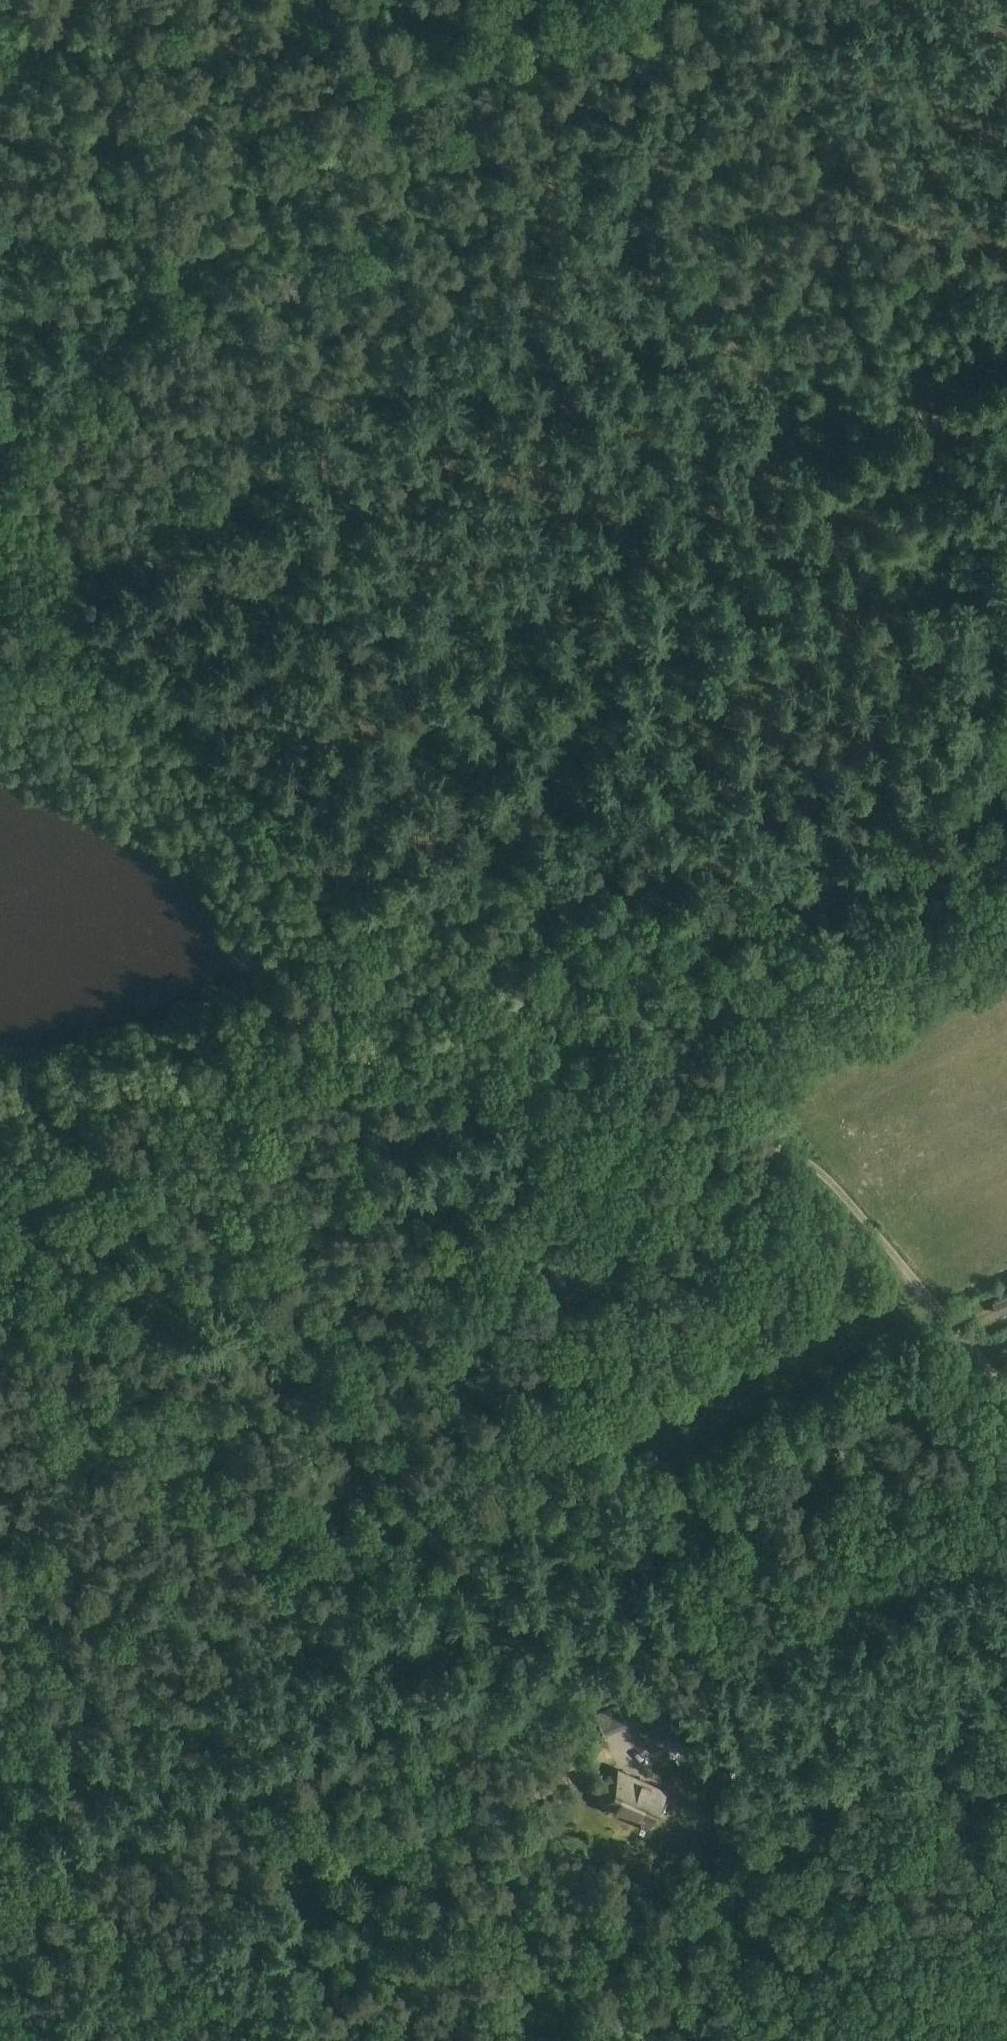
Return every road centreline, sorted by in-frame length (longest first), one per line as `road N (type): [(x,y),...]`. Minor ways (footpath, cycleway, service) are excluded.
road 1 (track): [(0,1144),(131,1138),(321,1068),(625,1116),(769,1168),(929,1282),(1006,1376)]
road 2 (unclassified): [(332,2040),(0,1862)]

